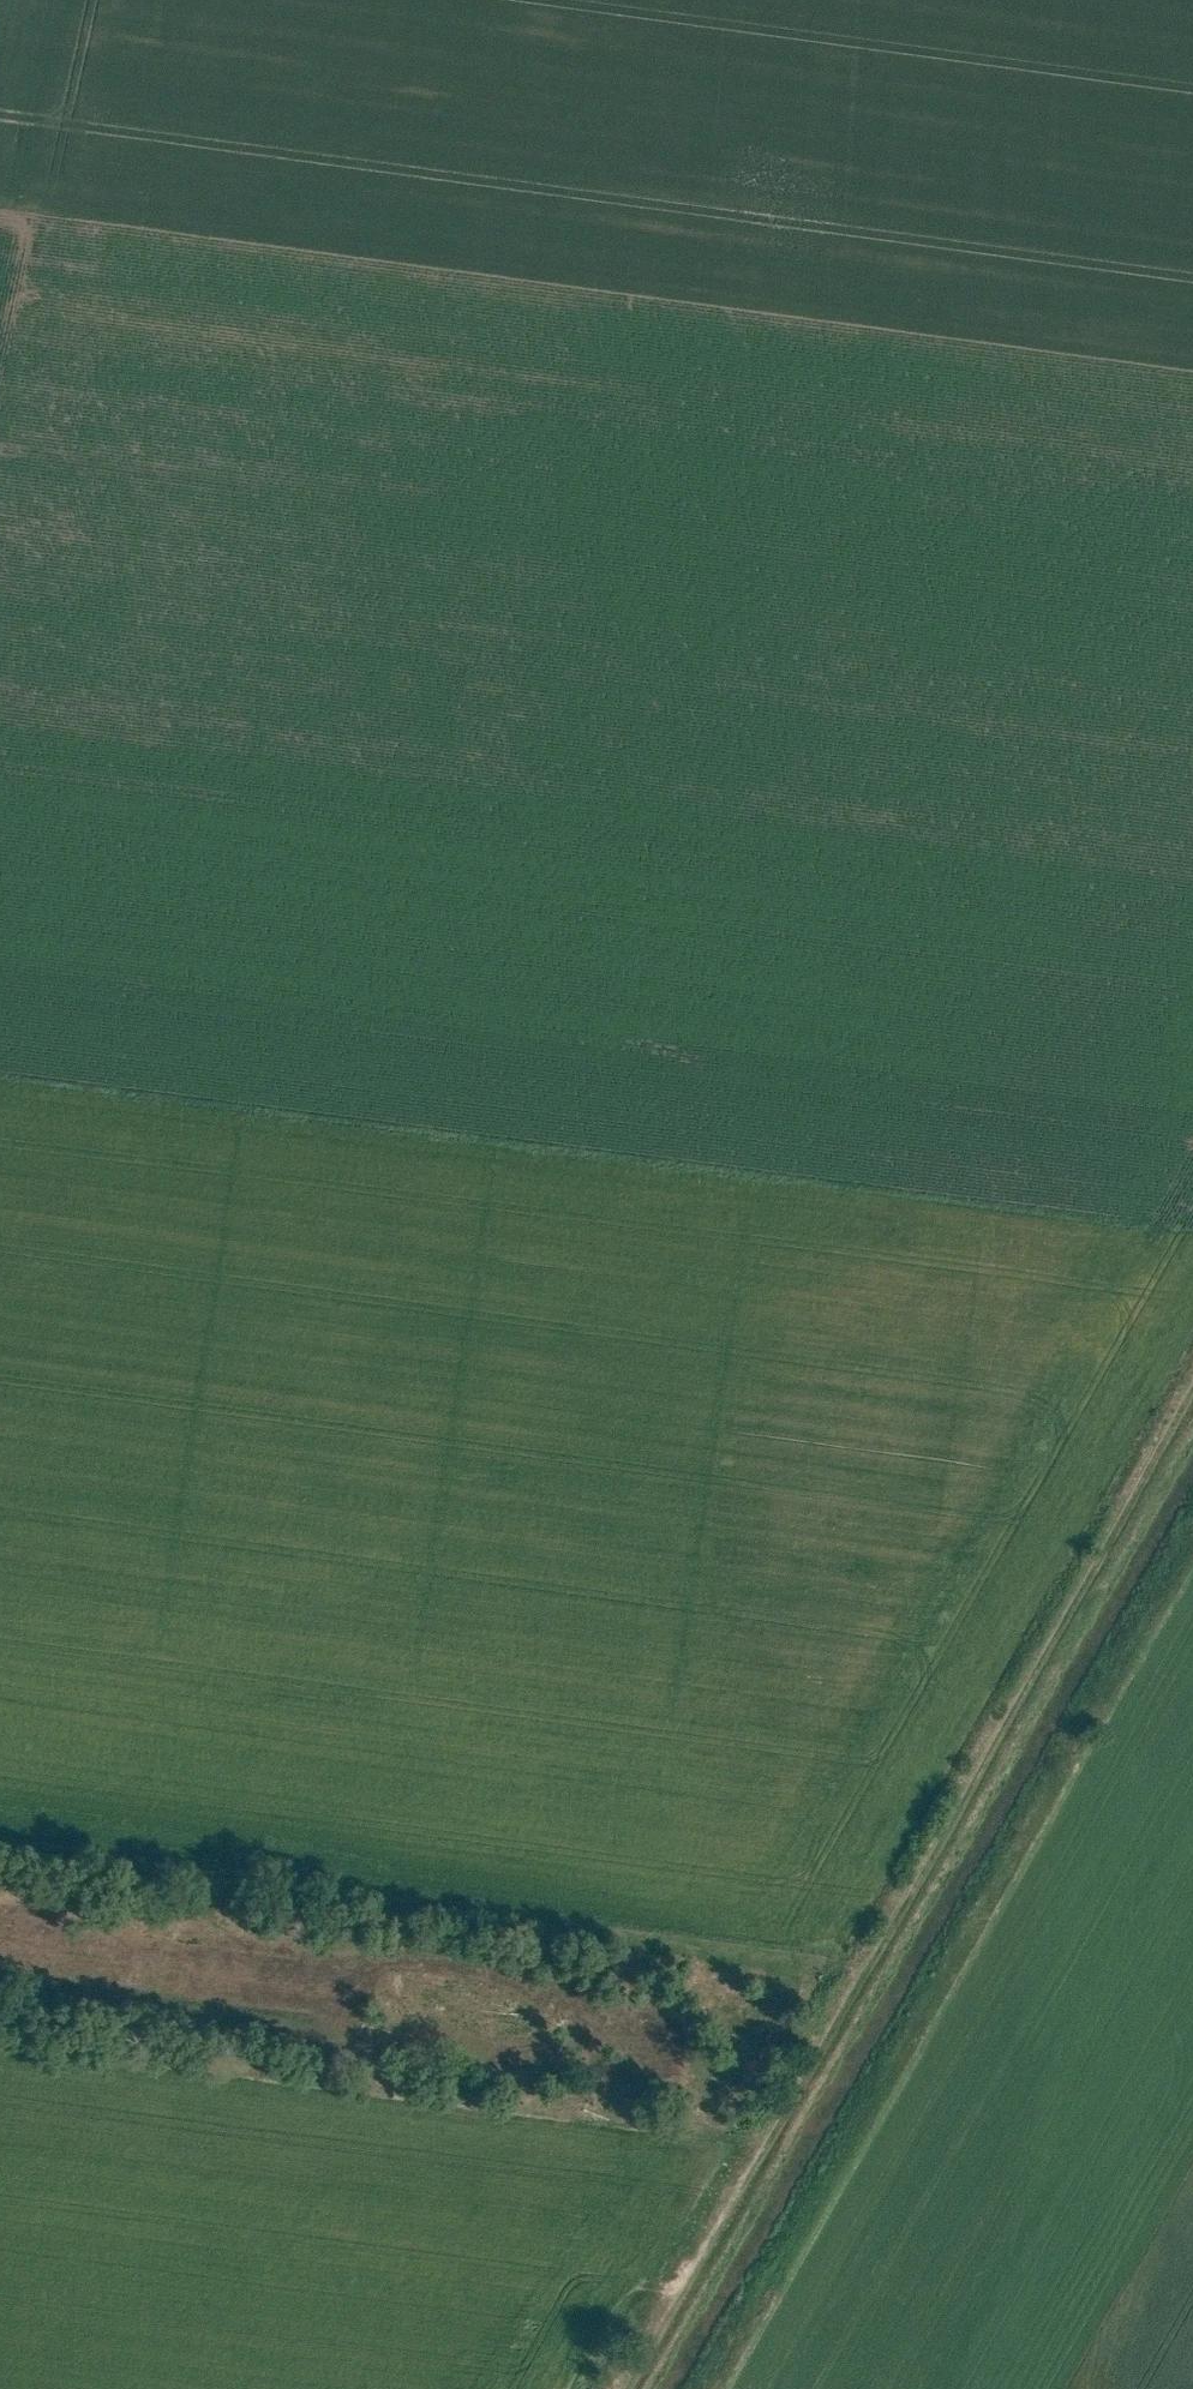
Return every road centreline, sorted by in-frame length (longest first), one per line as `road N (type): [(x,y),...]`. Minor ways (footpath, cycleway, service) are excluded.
road 1 (track): [(1192,1385),(863,1966)]
road 2 (track): [(863,1966),(627,2388)]

